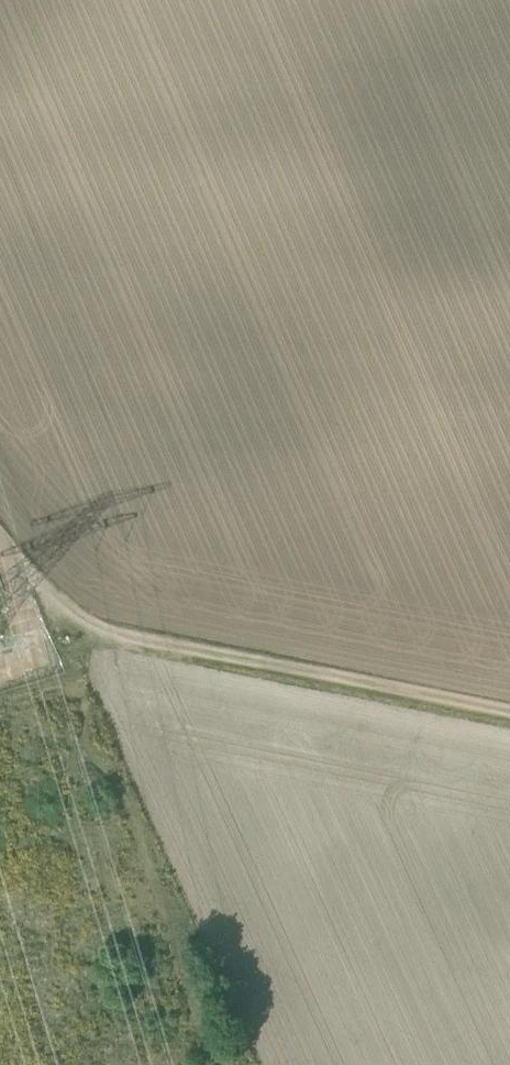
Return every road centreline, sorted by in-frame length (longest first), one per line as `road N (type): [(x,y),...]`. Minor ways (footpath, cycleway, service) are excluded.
road 1 (track): [(509,714),(79,626)]

